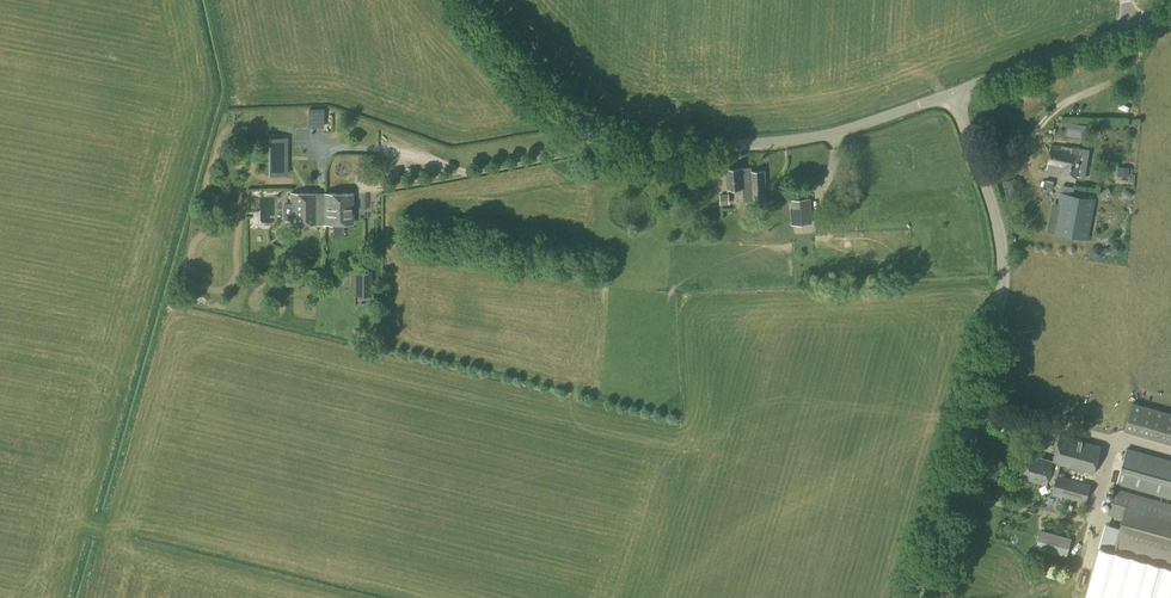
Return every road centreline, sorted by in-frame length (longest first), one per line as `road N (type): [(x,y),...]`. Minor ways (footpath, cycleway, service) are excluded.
road 1 (unclassified): [(953,91),(810,137),(673,150),(624,140),(543,94),(458,0)]
road 2 (tertiary): [(917,597),(1004,295),(999,221),(953,91)]
road 3 (tertiary): [(953,91),(1136,26)]

